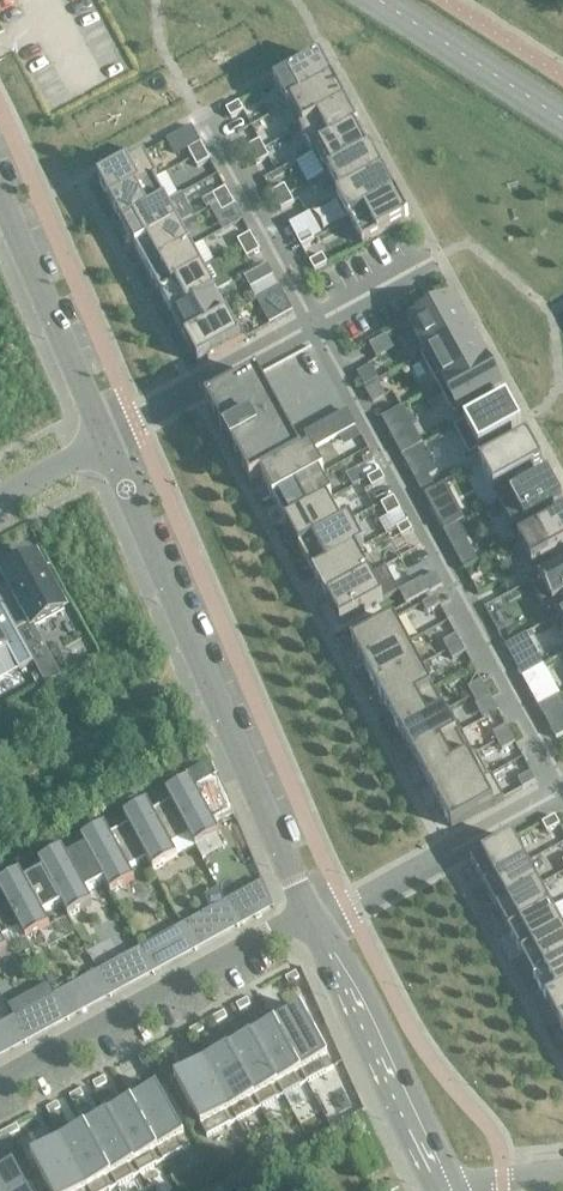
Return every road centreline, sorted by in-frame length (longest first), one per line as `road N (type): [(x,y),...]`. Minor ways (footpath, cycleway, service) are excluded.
road 1 (residential): [(314,322),(562,781)]
road 2 (residential): [(109,439),(304,915)]
road 3 (unclassified): [(304,915),(0,1080)]
road 4 (residential): [(451,1190),(304,915)]
road 5 (residential): [(0,199),(109,439)]
road 6 (residential): [(346,906),(562,789)]
road 7 (residential): [(200,113),(314,322)]
road 8 (unclassified): [(314,322),(109,439)]
road 9 (unclassified): [(437,259),(314,322)]
road 10 (unclassified): [(109,439),(0,496)]

